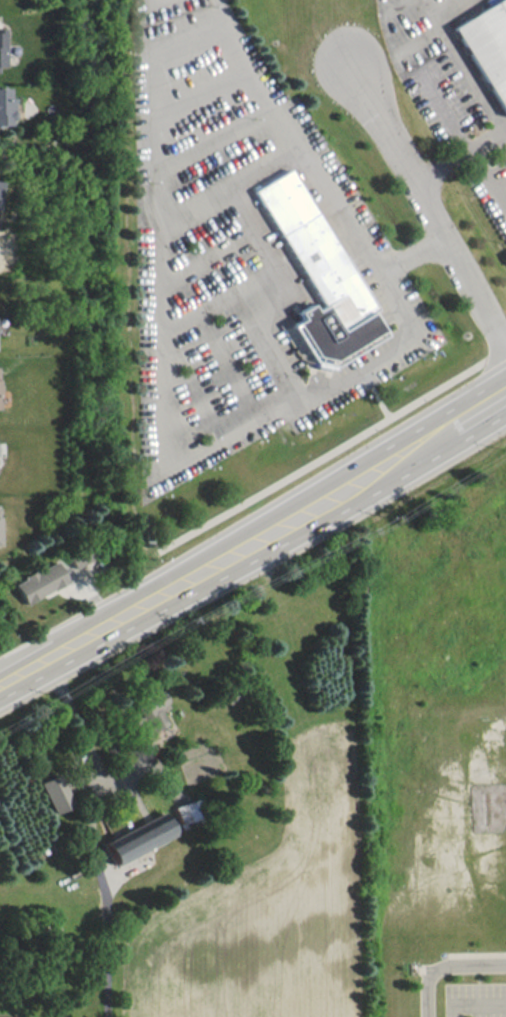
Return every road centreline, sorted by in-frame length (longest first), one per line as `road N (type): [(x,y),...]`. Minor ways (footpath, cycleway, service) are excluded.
road 1 (primary): [(0,678),(352,477)]
road 2 (residential): [(505,335),(350,65)]
road 3 (primary): [(352,477),(505,390)]

